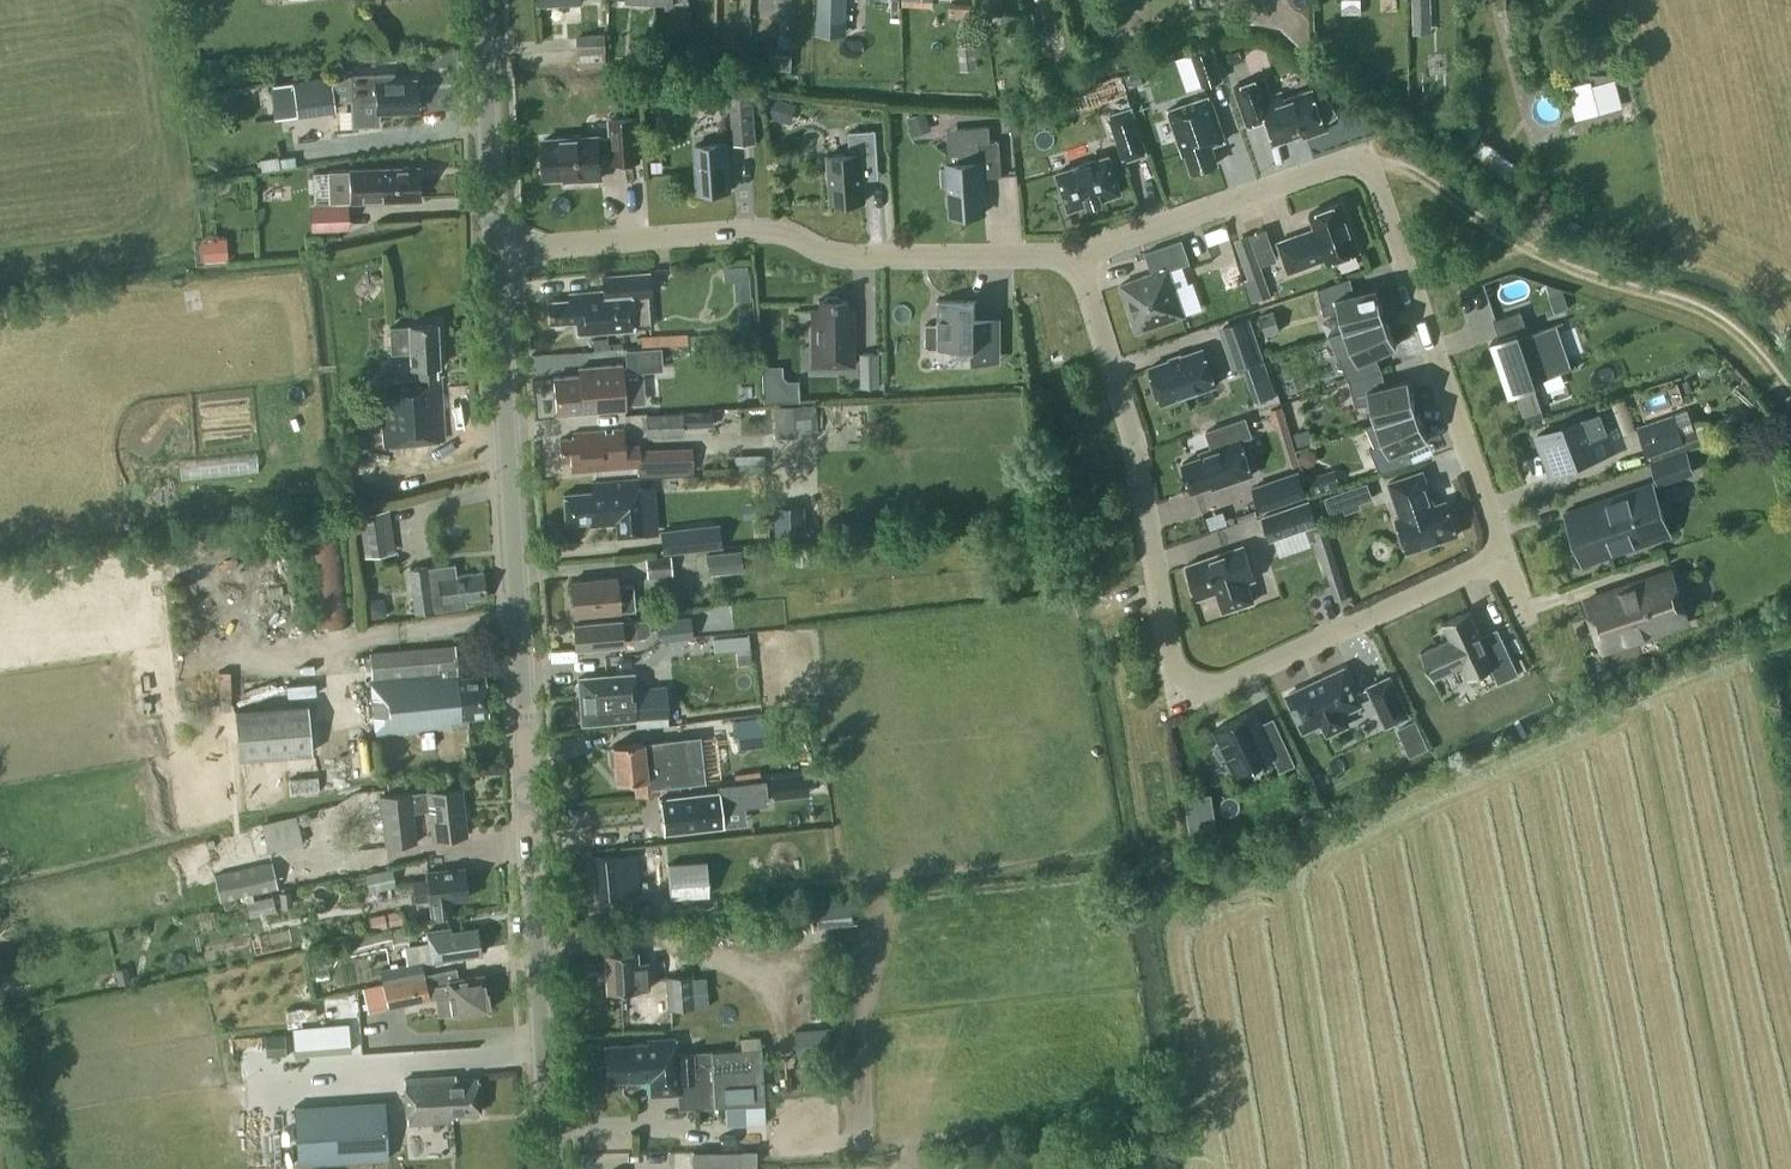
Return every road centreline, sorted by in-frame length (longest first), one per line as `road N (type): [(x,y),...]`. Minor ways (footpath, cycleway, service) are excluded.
road 1 (tertiary): [(551,1168),(497,249)]
road 2 (residential): [(1504,553),(1224,682),(1187,680),(1169,649),(1133,445),(1077,255)]
road 3 (residential): [(1077,255),(1365,156),(1504,553)]
road 4 (residential): [(497,249),(749,229),(782,230),(860,255),(1077,255)]
road 5 (track): [(1365,156),(1404,166),(1539,253),(1701,310),(1734,330),(1790,395)]
road 6 (tertiary): [(497,249),(484,0)]

